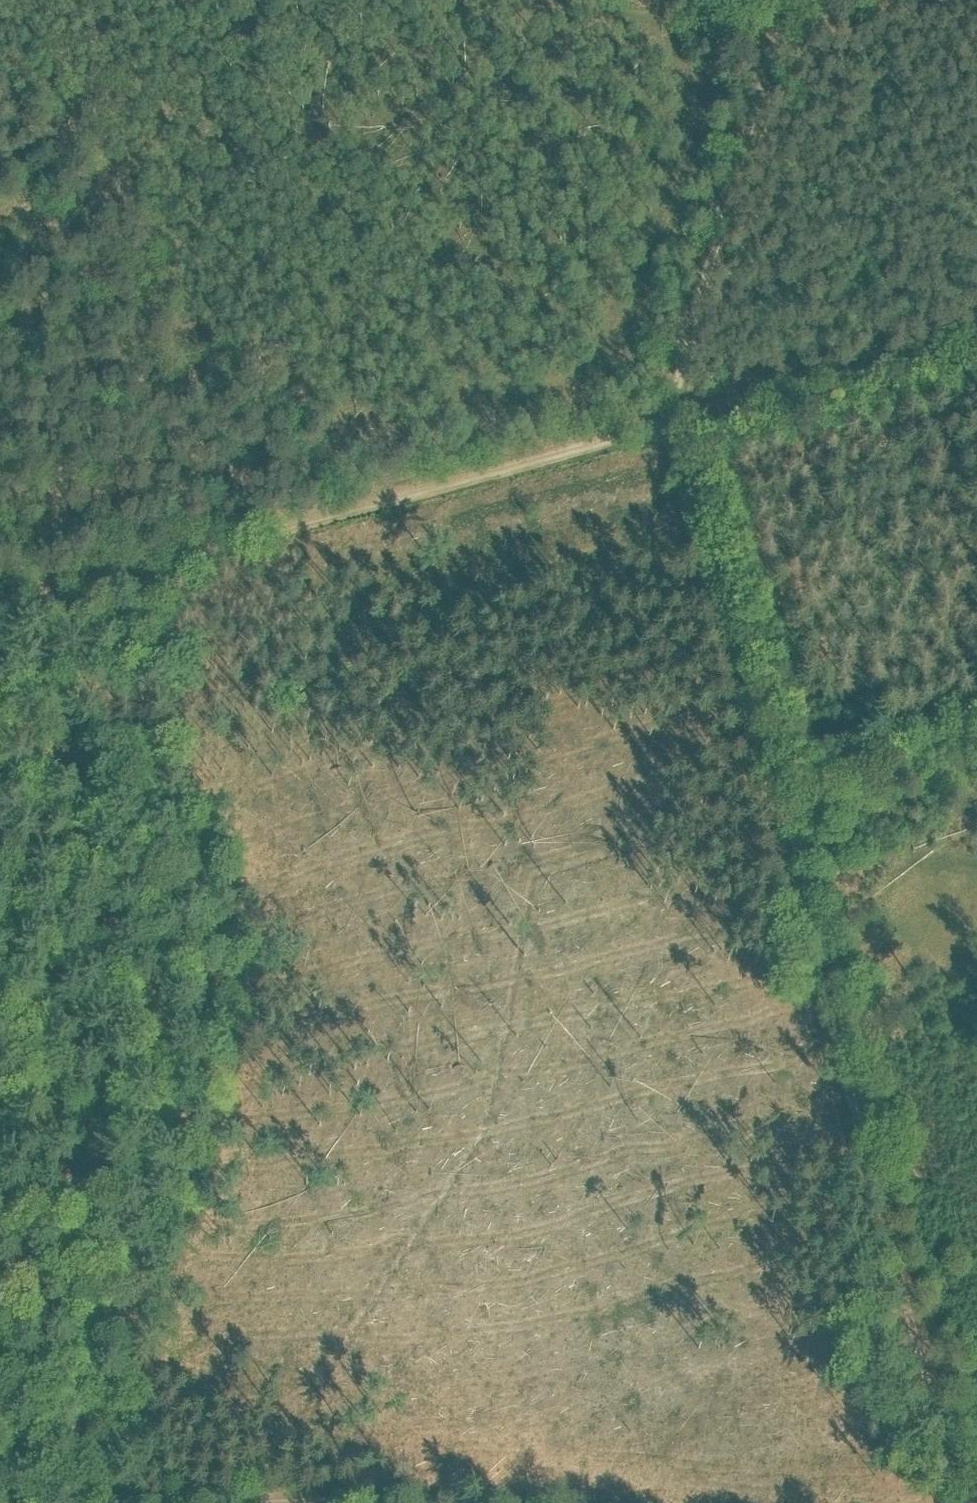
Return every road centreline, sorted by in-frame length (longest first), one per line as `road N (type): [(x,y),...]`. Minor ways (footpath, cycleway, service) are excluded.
road 1 (track): [(0,601),(976,346)]
road 2 (track): [(792,0),(675,425),(774,798)]
road 3 (track): [(774,798),(958,1502)]

